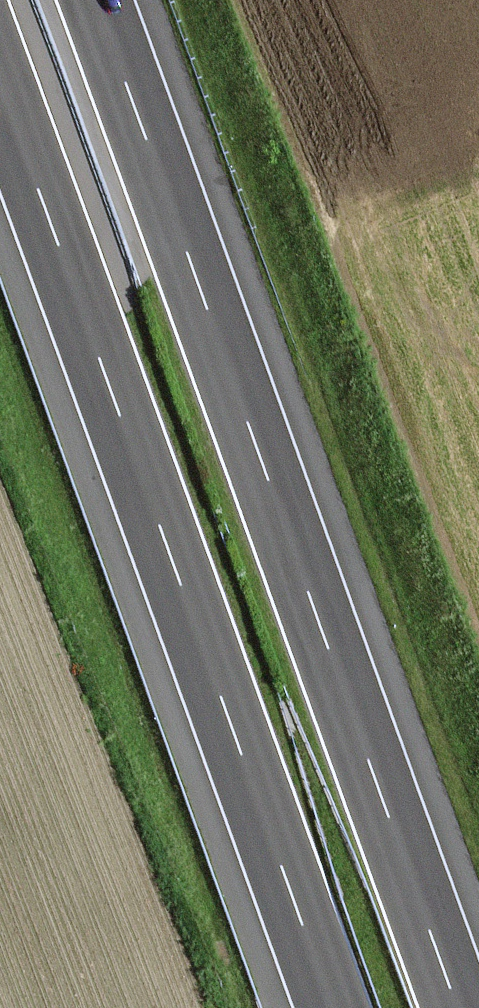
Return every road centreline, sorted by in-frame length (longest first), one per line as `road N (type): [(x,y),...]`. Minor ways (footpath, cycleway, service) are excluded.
road 1 (motorway): [(458,1007),(95,0)]
road 2 (motorway): [(0,90),(331,1007)]

